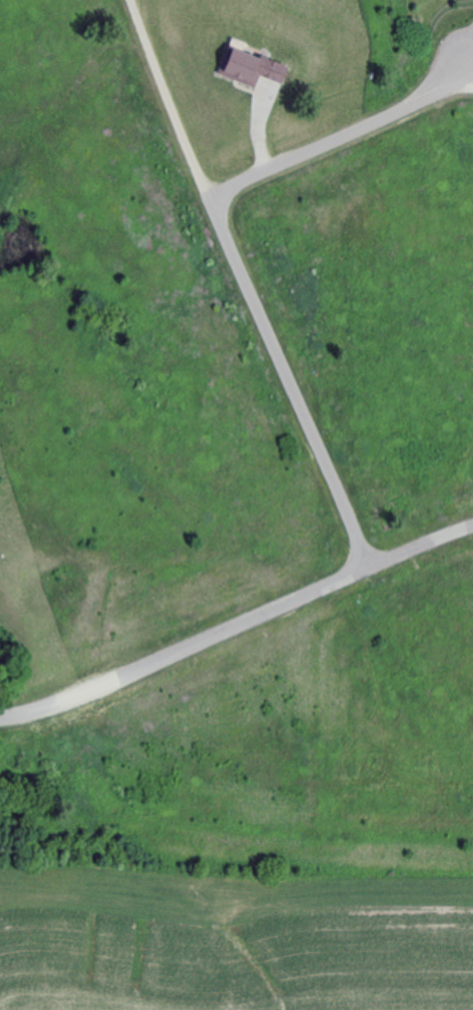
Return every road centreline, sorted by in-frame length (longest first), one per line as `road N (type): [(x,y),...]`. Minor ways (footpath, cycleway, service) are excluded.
road 1 (residential): [(368,573),(209,197),(136,0)]
road 2 (residential): [(0,718),(94,691),(472,532)]
road 3 (residential): [(209,197),(421,101),(465,59)]

